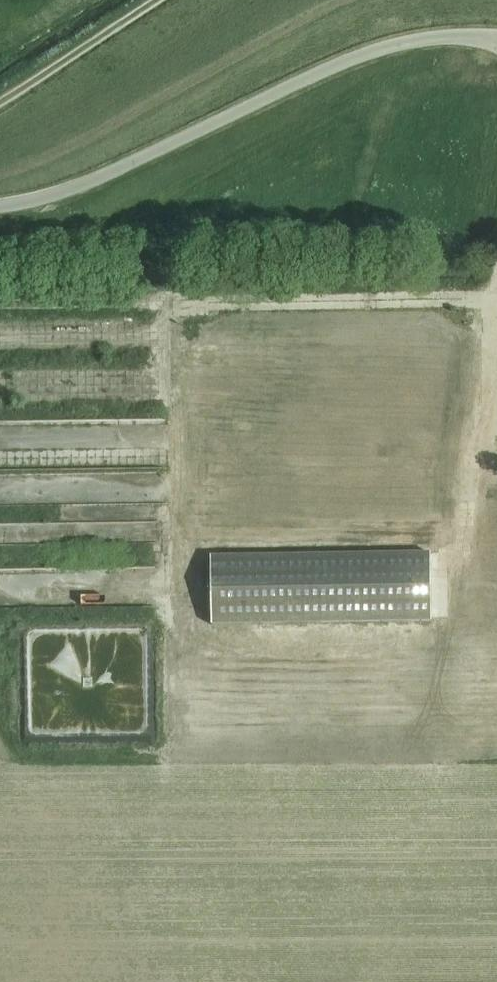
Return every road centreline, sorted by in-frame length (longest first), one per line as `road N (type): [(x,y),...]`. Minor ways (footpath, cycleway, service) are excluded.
road 1 (unclassified): [(496,33),(455,30),(372,52),(41,199),(0,205)]
road 2 (track): [(0,98),(158,0)]

